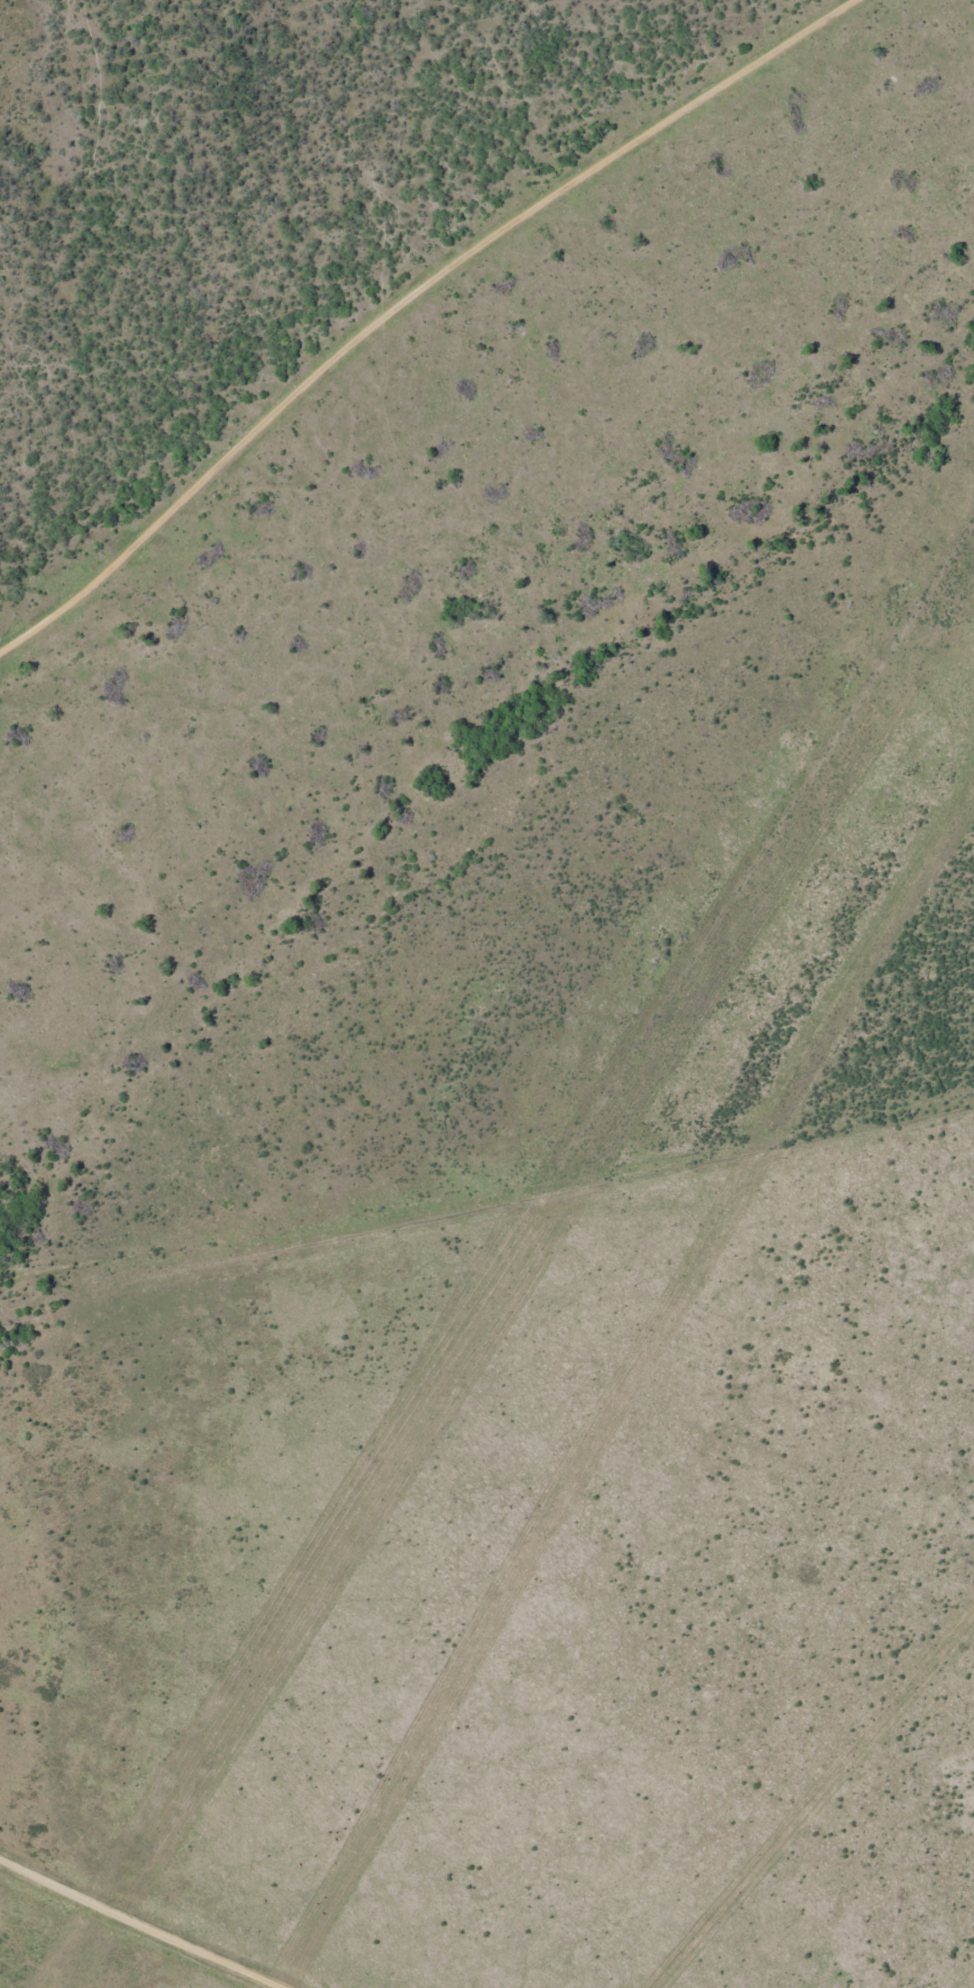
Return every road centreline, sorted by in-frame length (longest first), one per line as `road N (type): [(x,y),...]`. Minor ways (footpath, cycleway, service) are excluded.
road 1 (track): [(0,652),(451,264),(855,0)]
road 2 (track): [(276,1987),(0,1864)]

